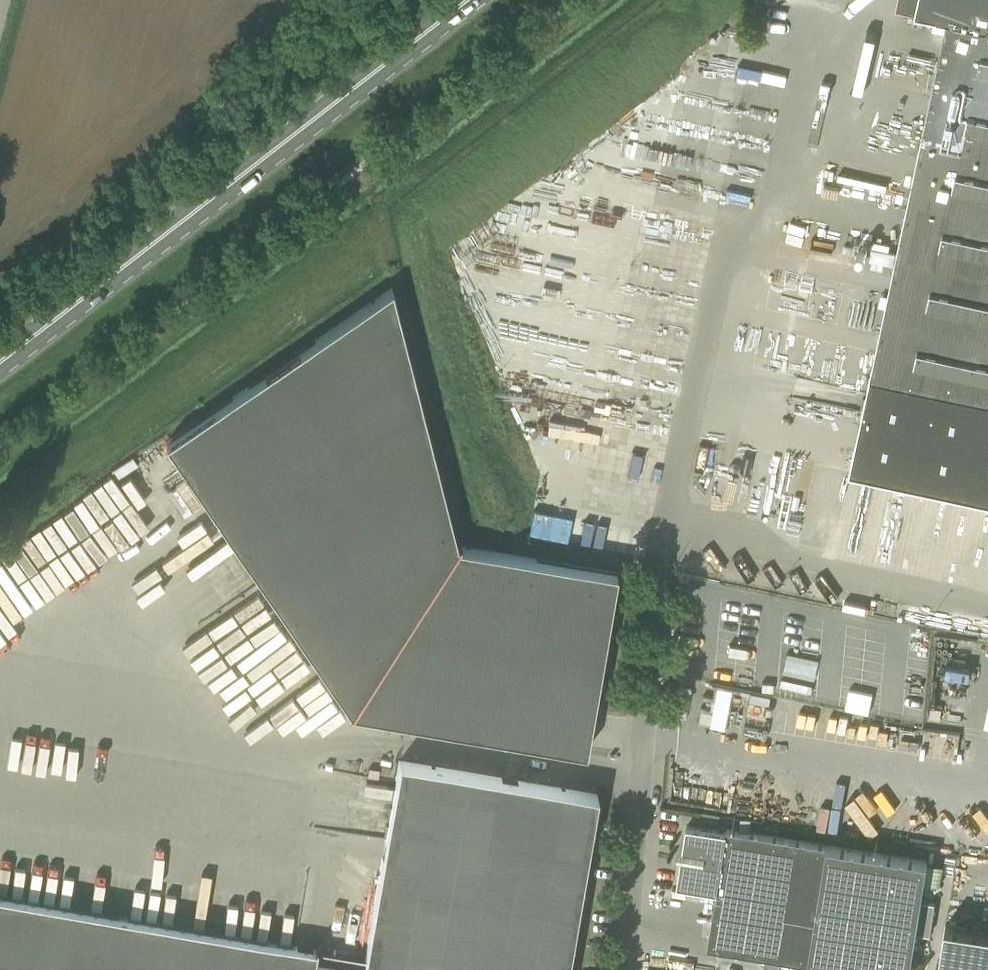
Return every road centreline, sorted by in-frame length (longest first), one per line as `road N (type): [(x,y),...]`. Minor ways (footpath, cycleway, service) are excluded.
road 1 (primary): [(0,363),(467,0)]
road 2 (unclassified): [(625,969),(656,560)]

